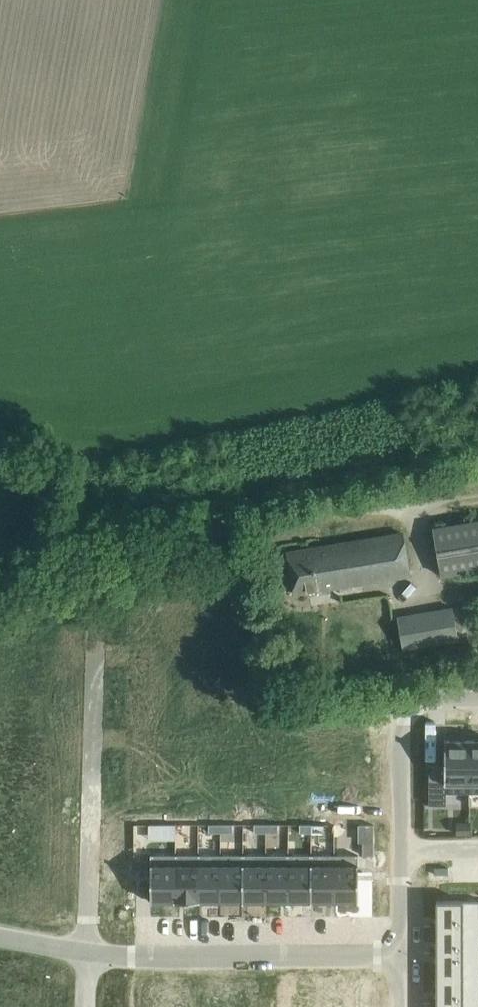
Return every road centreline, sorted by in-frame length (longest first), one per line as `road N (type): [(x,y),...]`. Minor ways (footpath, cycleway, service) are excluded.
road 1 (residential): [(401,956),(89,955)]
road 2 (residential): [(89,955),(96,646)]
road 3 (residential): [(477,697),(423,697),(406,705),(400,851)]

